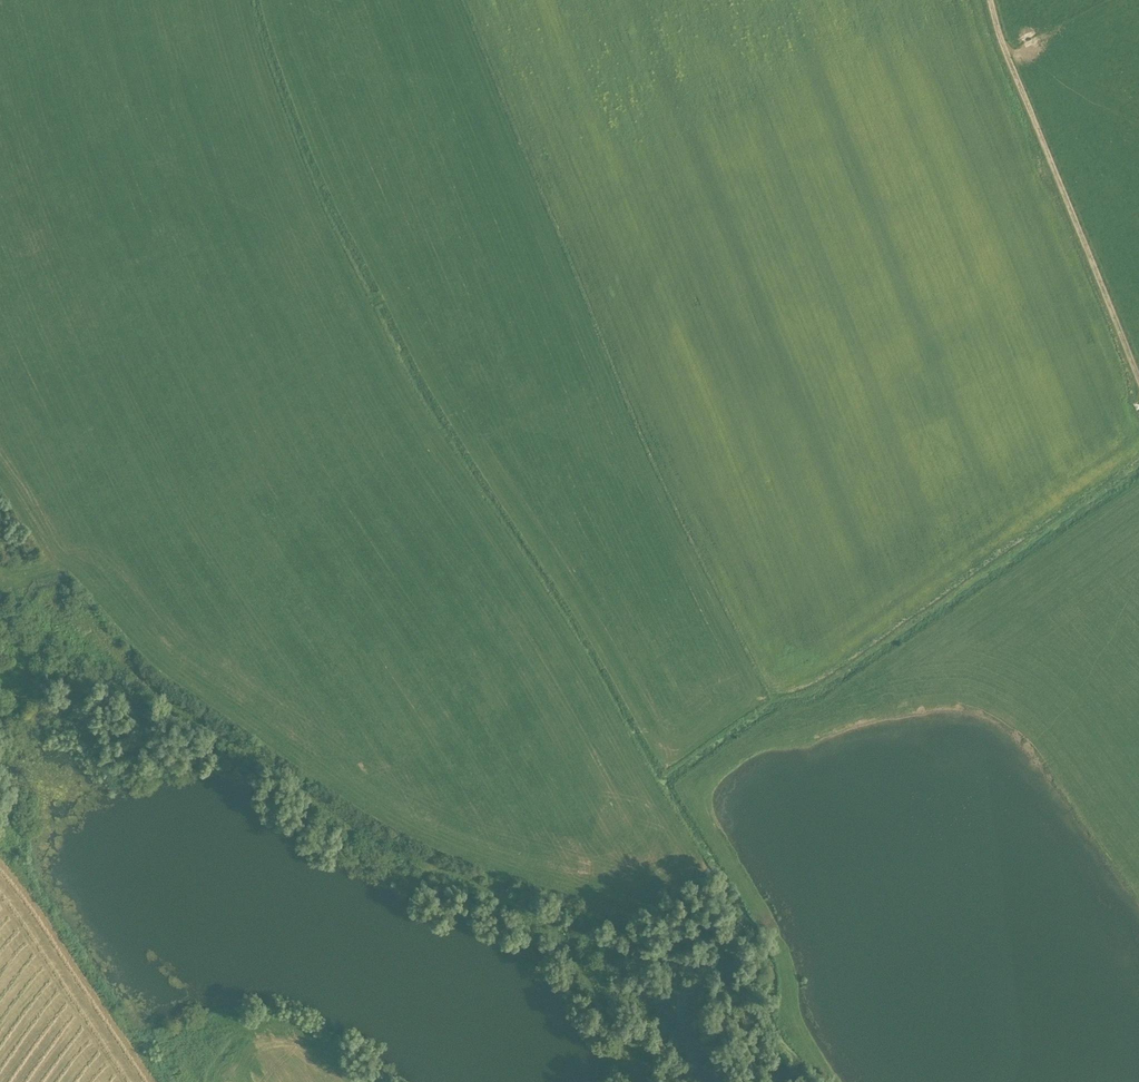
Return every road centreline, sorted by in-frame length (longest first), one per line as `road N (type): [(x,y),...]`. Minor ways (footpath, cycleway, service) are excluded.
road 1 (track): [(642,1081),(549,927),(381,845),(146,679),(38,588)]
road 2 (track): [(1138,378),(993,0)]

